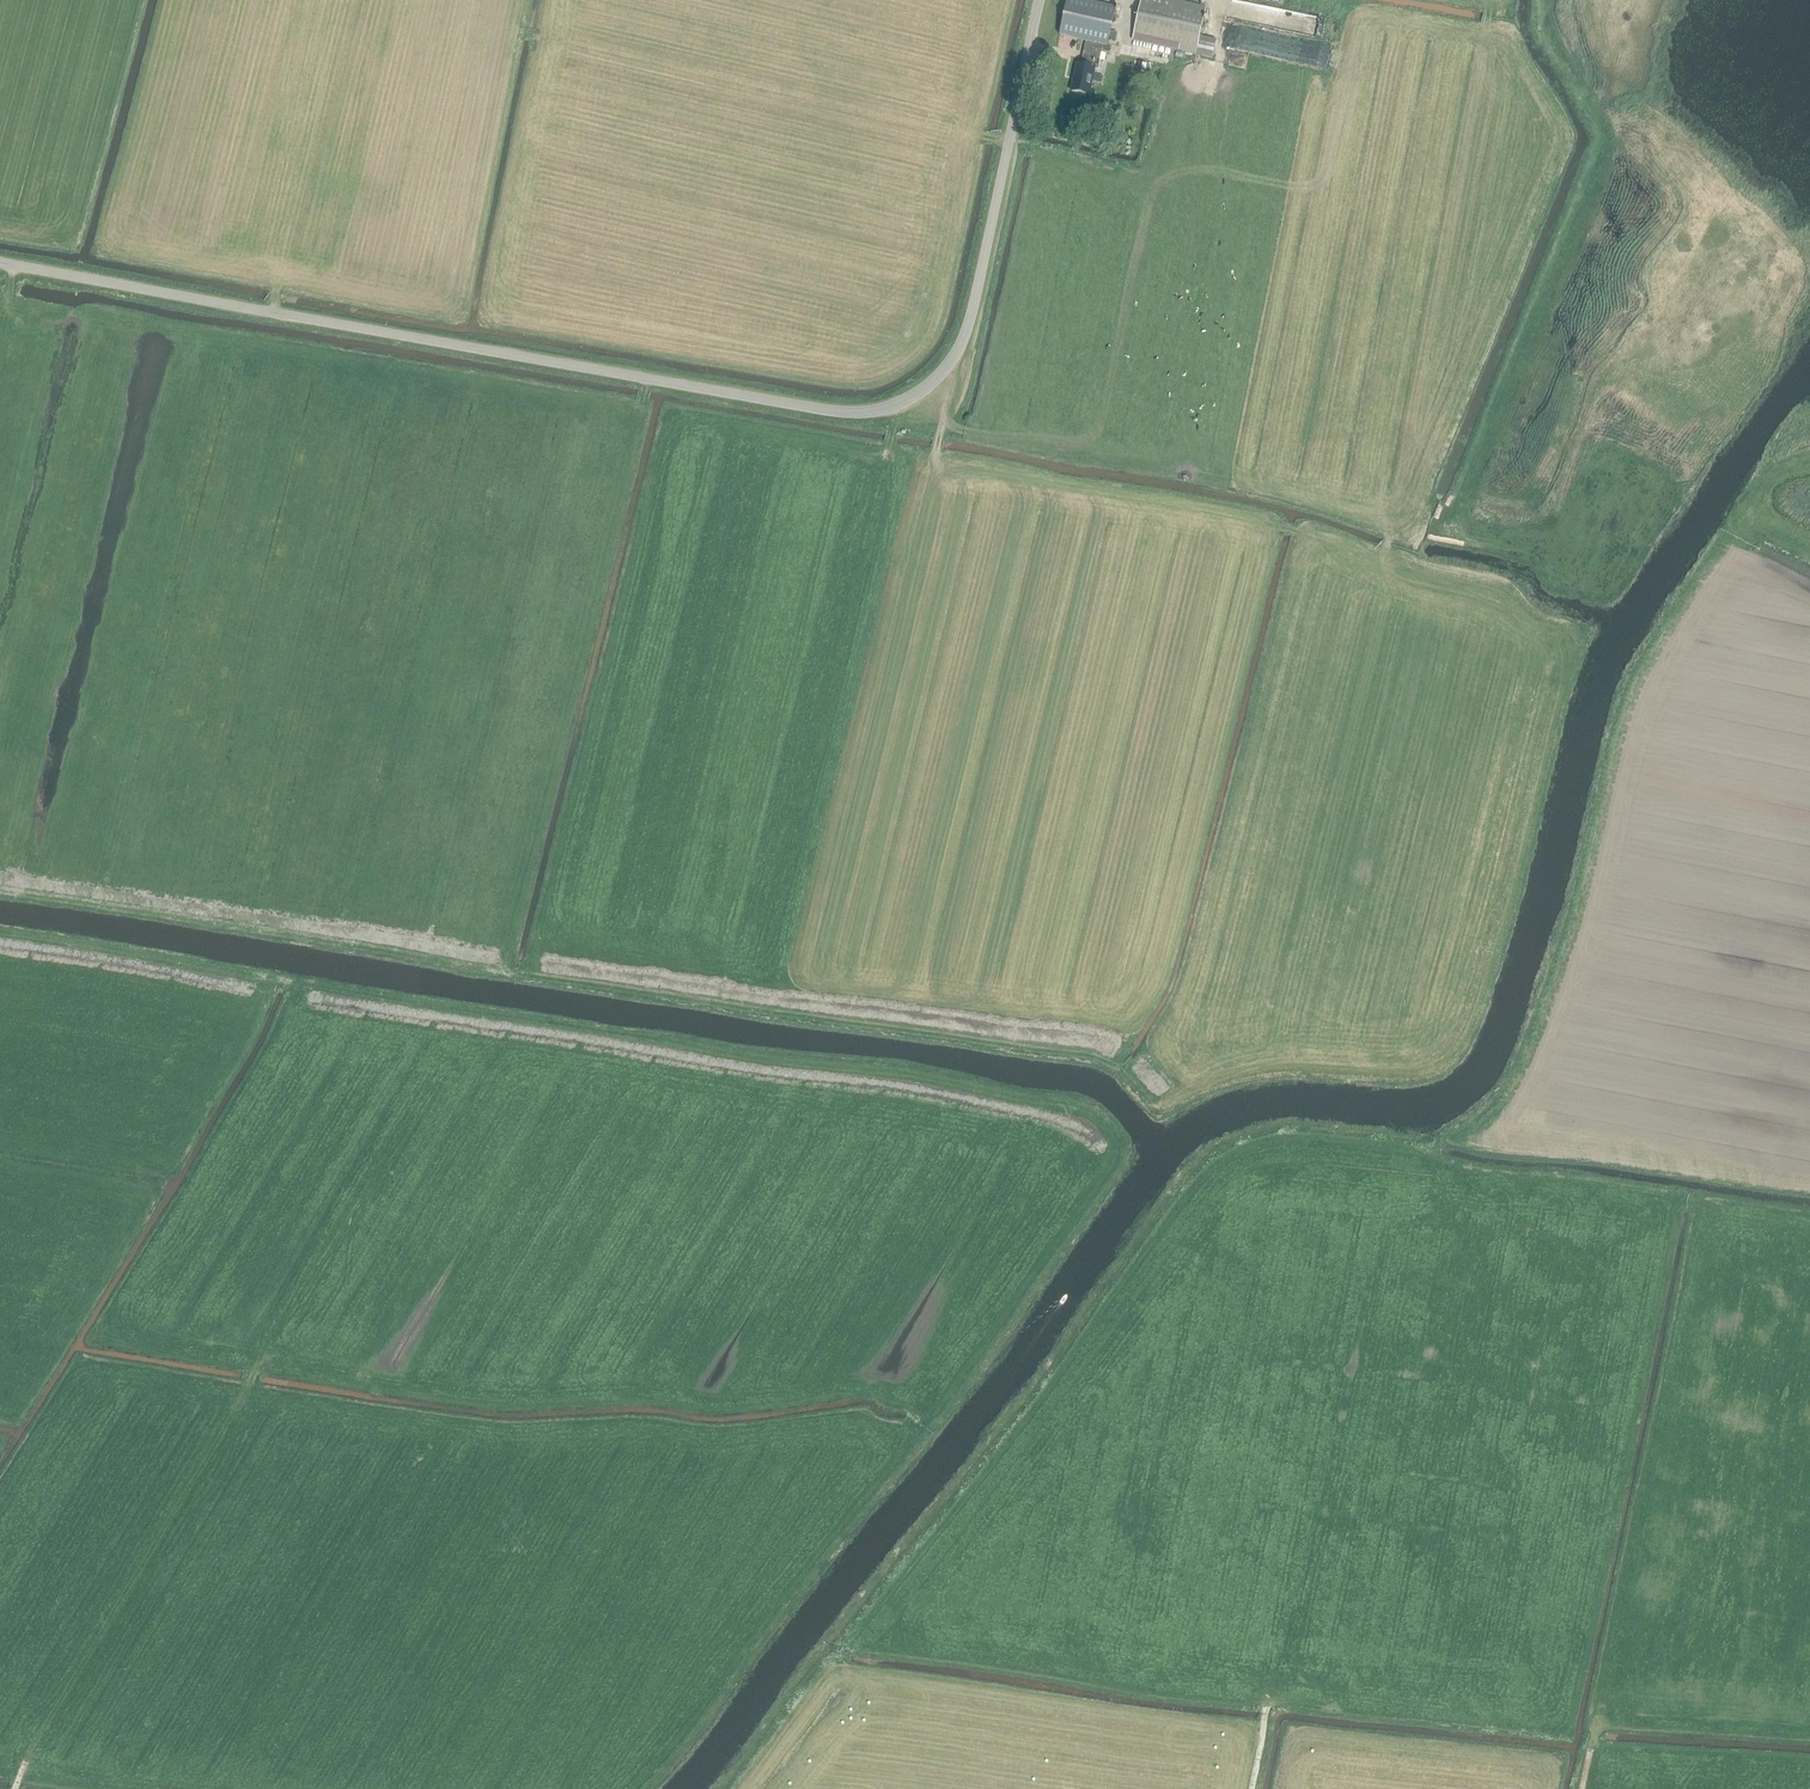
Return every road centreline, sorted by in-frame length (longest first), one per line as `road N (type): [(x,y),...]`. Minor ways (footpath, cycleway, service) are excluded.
road 1 (unclassified): [(1039,0),(969,324),(947,376),(910,404),(858,417),(0,265)]

